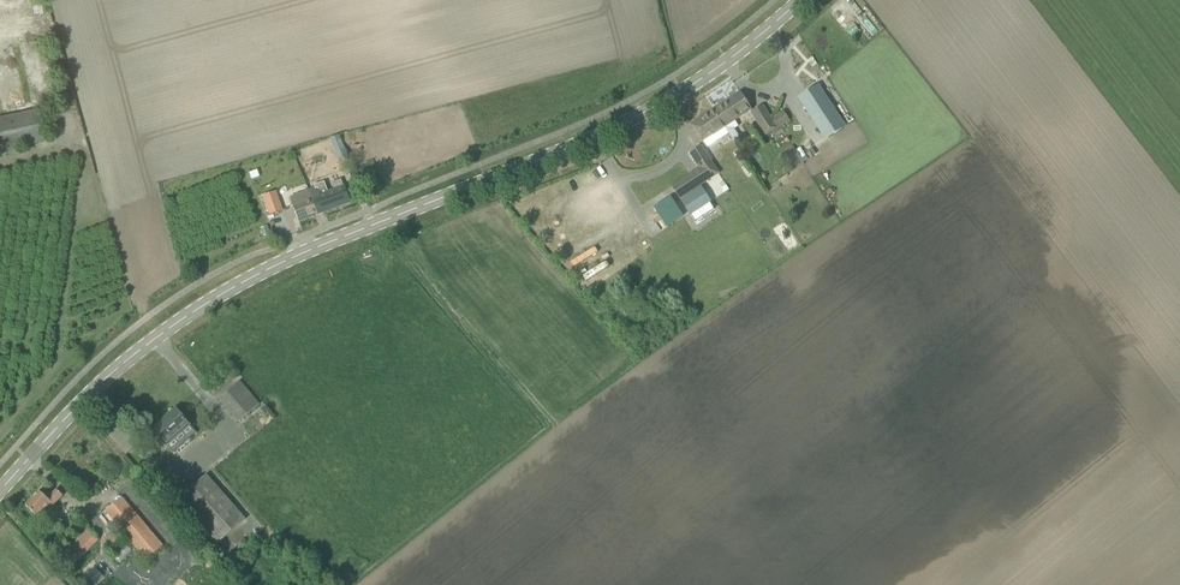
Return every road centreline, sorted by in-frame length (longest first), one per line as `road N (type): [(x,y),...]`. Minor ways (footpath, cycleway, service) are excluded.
road 1 (secondary): [(0,496),(88,400),(191,314),(253,279),(657,114),(741,60),(805,0)]

